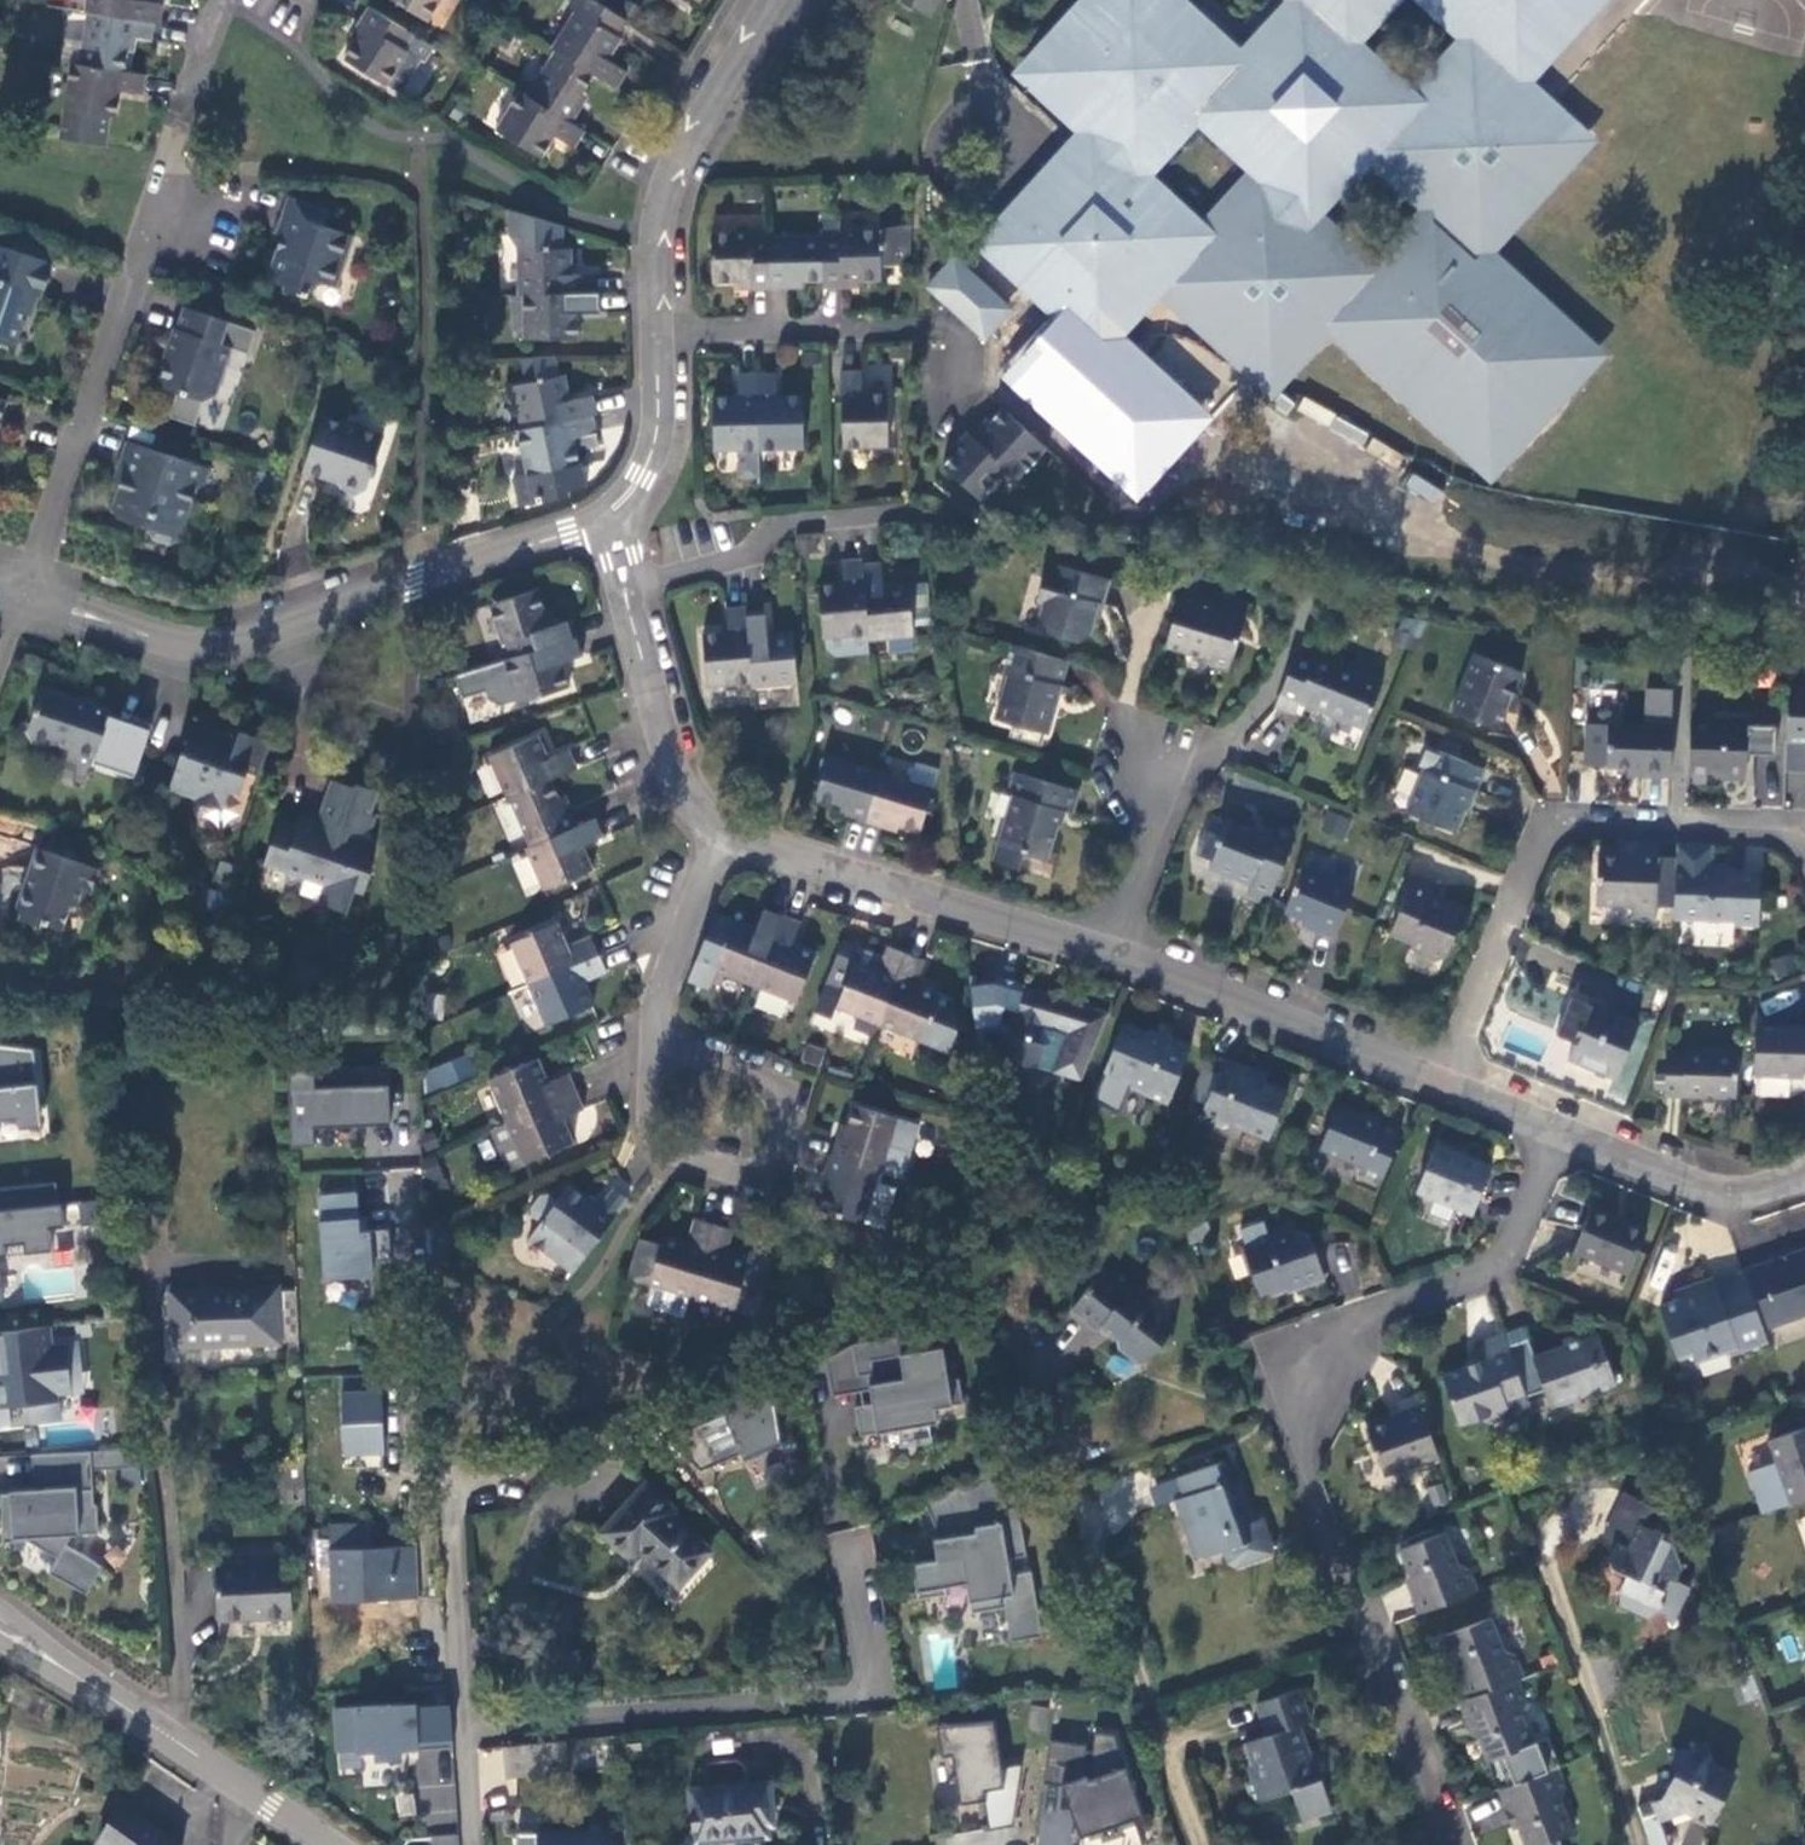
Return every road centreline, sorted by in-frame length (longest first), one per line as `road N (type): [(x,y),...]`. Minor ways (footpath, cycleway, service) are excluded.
road 1 (residential): [(1444,1844),(1285,1429),(1327,1332),(1501,1270),(1555,1129)]
road 2 (residential): [(606,518),(208,647),(171,645),(26,595)]
road 3 (residential): [(1804,838),(1802,830),(1548,820),(1438,1083)]
road 4 (residential): [(182,214),(127,268),(26,595)]
road 5 (residential): [(722,829),(749,847),(1120,955)]
road 6 (residential): [(473,1844),(443,1446)]
road 7 (residential): [(958,408),(956,325),(658,334)]
road 8 (residential): [(656,1044),(652,1096),(659,1132),(680,1156),(719,1170),(767,1169),(784,1130),(781,1096),(707,1056)]
road 9 (residential): [(782,0),(683,149),(660,234),(658,334)]
road 10 (residential): [(1120,955),(1438,1083)]
road 11 (residential): [(625,589),(750,556),(777,520),(899,508)]
road 12 (tertiary): [(0,1625),(228,1777)]
road 13 (residential): [(625,589),(674,774),(722,829)]
road 14 (residential): [(1555,1129),(1705,1187),(1747,1190),(1804,1172)]
road 15 (residential): [(1139,739),(1176,770),(1120,955)]
road 16 (residential): [(722,829),(661,992),(656,1044)]
road 17 (residential): [(658,334),(658,428),(643,475),(606,518)]
road 18 (residential): [(1438,1083),(1555,1129)]
road 19 (tertiary): [(228,1777),(328,1844)]

